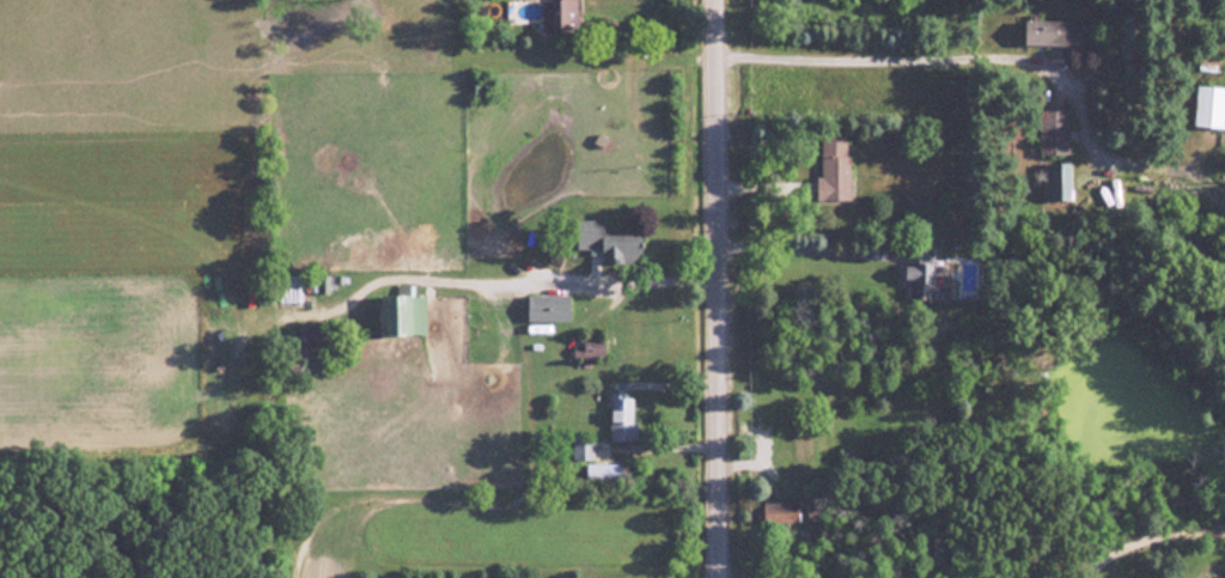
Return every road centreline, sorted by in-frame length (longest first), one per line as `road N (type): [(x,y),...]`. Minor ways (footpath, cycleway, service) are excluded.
road 1 (residential): [(709,0),(724,279),(726,577)]

